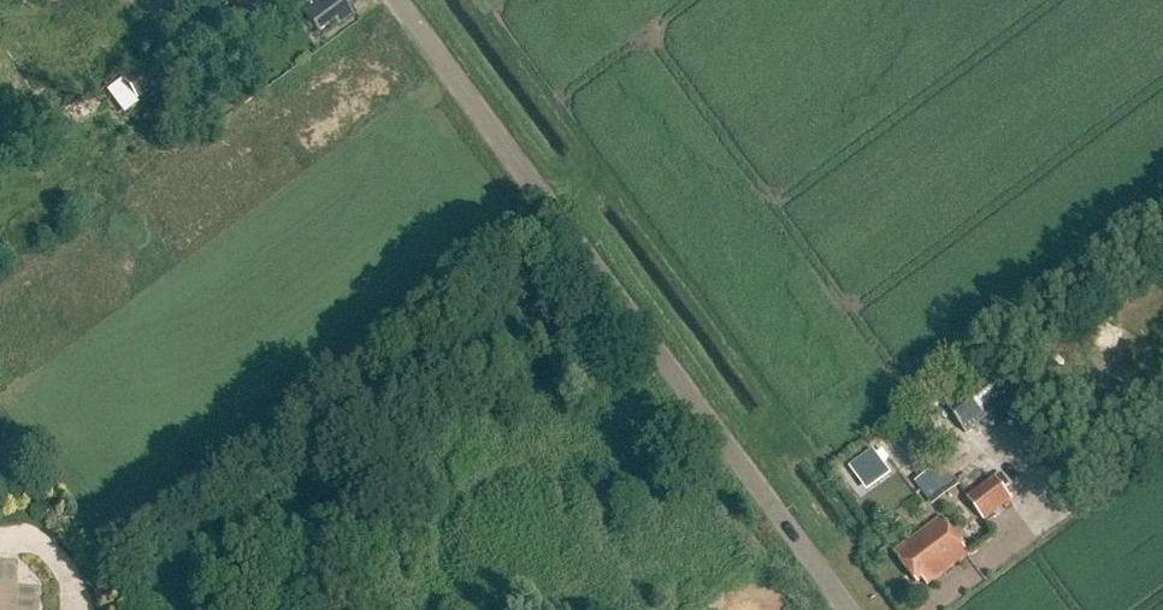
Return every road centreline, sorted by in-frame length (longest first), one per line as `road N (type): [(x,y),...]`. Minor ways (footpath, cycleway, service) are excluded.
road 1 (unclassified): [(847,609),(395,0)]

